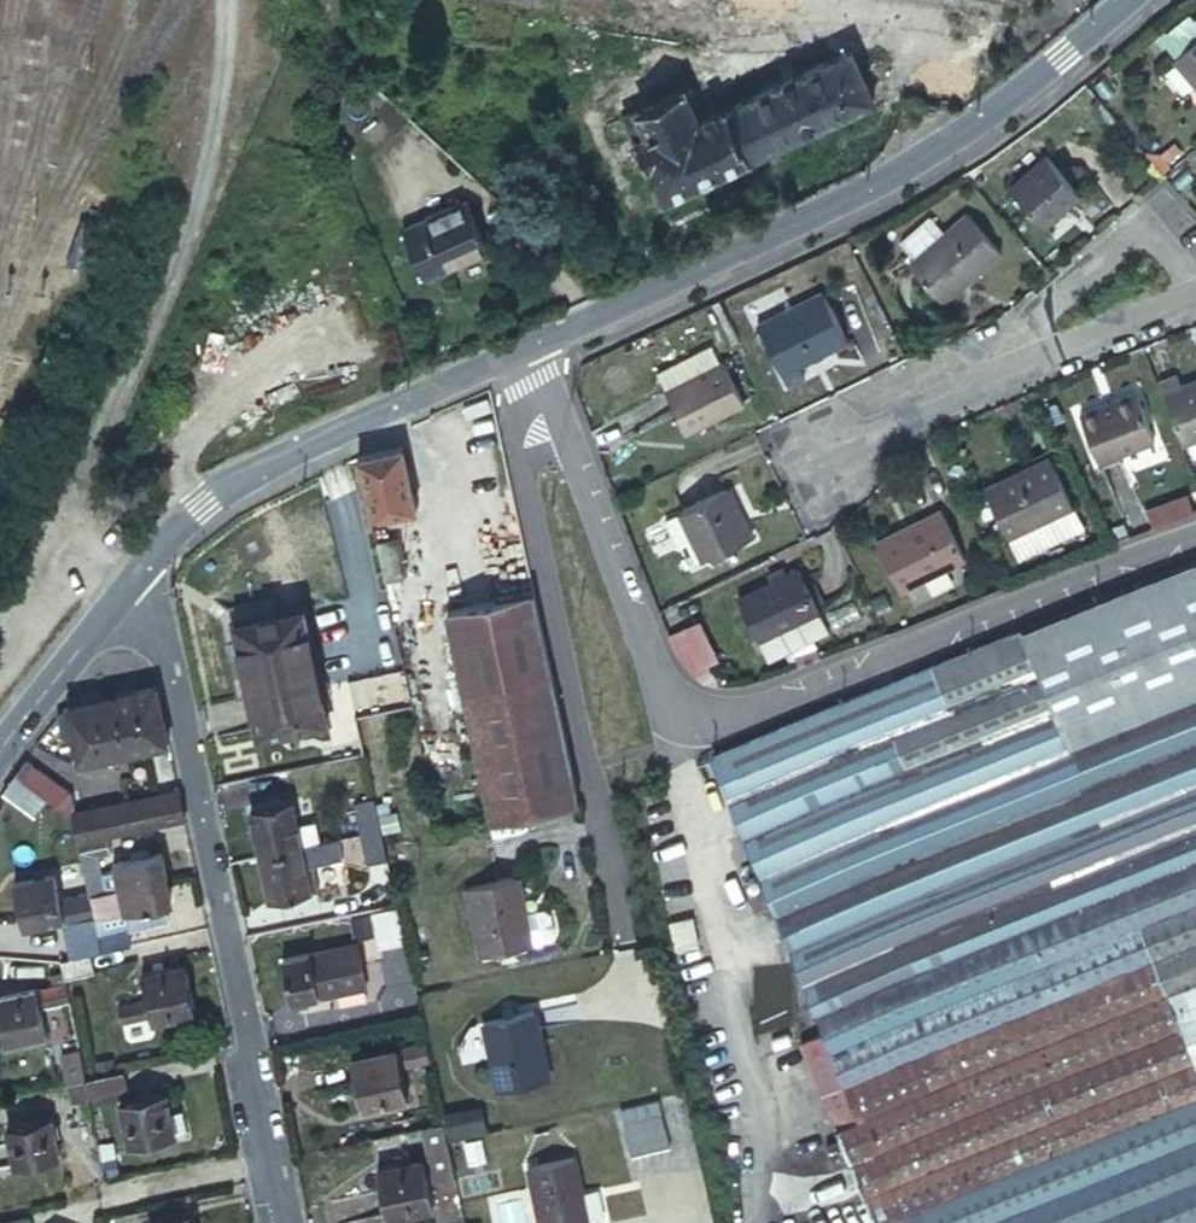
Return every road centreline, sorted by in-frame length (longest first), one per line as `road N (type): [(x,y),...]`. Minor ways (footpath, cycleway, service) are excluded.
road 1 (residential): [(1129,0),(896,175),(254,475),(147,559)]
road 2 (residential): [(287,1222),(147,559)]
road 3 (residential): [(1195,287),(1138,223),(1014,328),(978,379)]
road 4 (residential): [(147,559),(0,751)]
road 5 (residential): [(978,379),(1195,291)]
road 6 (residential): [(823,441),(978,379)]

